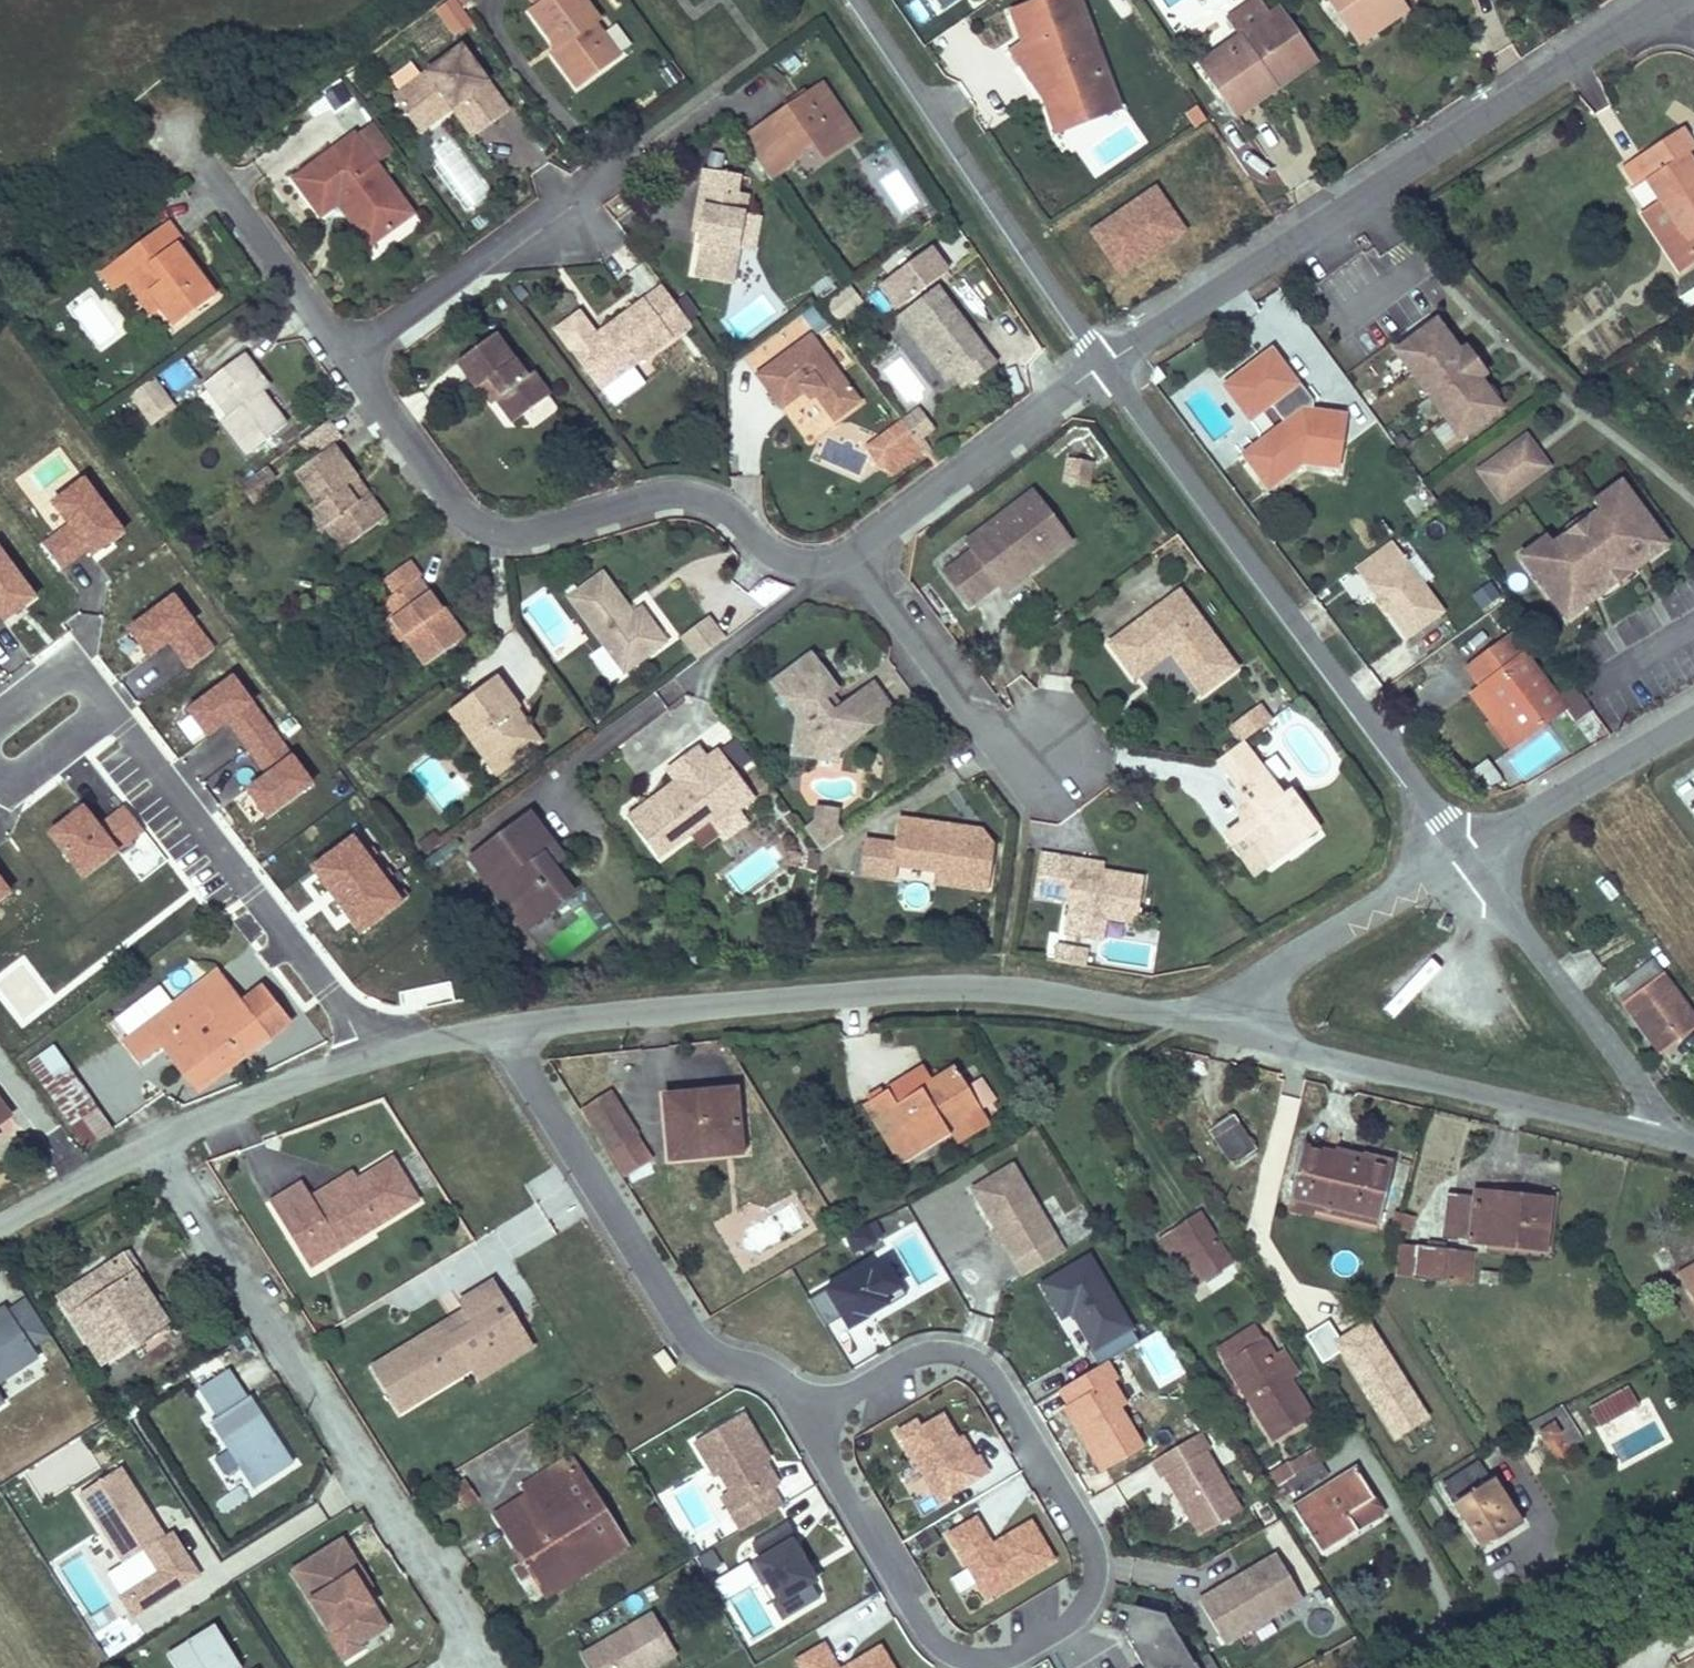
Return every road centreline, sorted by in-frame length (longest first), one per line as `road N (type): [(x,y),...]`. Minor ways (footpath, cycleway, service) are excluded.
road 1 (residential): [(802,1414),(930,1637),(969,1659),(1012,1654),(1083,1609),(1094,1584),(1093,1548),(996,1378),(964,1355),(916,1355)]
road 2 (unclassified): [(499,1027),(1001,987),(1228,1029)]
road 3 (residential): [(1110,371),(1665,0)]
road 4 (residential): [(491,1667),(153,1145)]
road 5 (residential): [(346,358),(460,508),(495,531),(530,533),(686,496),(727,510),(779,556),(806,562),(851,552)]
road 6 (residential): [(1110,371),(1467,856)]
road 7 (residential): [(369,1056),(79,704),(18,748)]
road 8 (residential): [(499,1027),(694,1339),(780,1384),(802,1414)]
road 9 (residential): [(858,0),(1110,371)]
road 10 (unclassified): [(1228,1029),(1660,1137)]
road 11 (residential): [(1467,856),(1657,1111),(1660,1137)]
road 12 (residential): [(851,552),(1110,371)]
road 13 (unclassified): [(1228,1029),(1238,1007),(1289,961),(1467,856)]
road 14 (residential): [(851,552),(969,713),(1011,740),(1050,752)]
road 15 (residential): [(346,358),(567,193)]
road 16 (unclassified): [(1467,856),(1693,719)]
road 17 (residential): [(208,167),(346,358)]
road 18 (unclassified): [(153,1145),(369,1056)]
road 19 (primary): [(1507,1667),(1693,1566)]
road 20 (unclassified): [(0,1223),(153,1145)]
road 21 (unclassified): [(369,1056),(499,1027)]
road 22 (residential): [(916,1355),(802,1414)]

